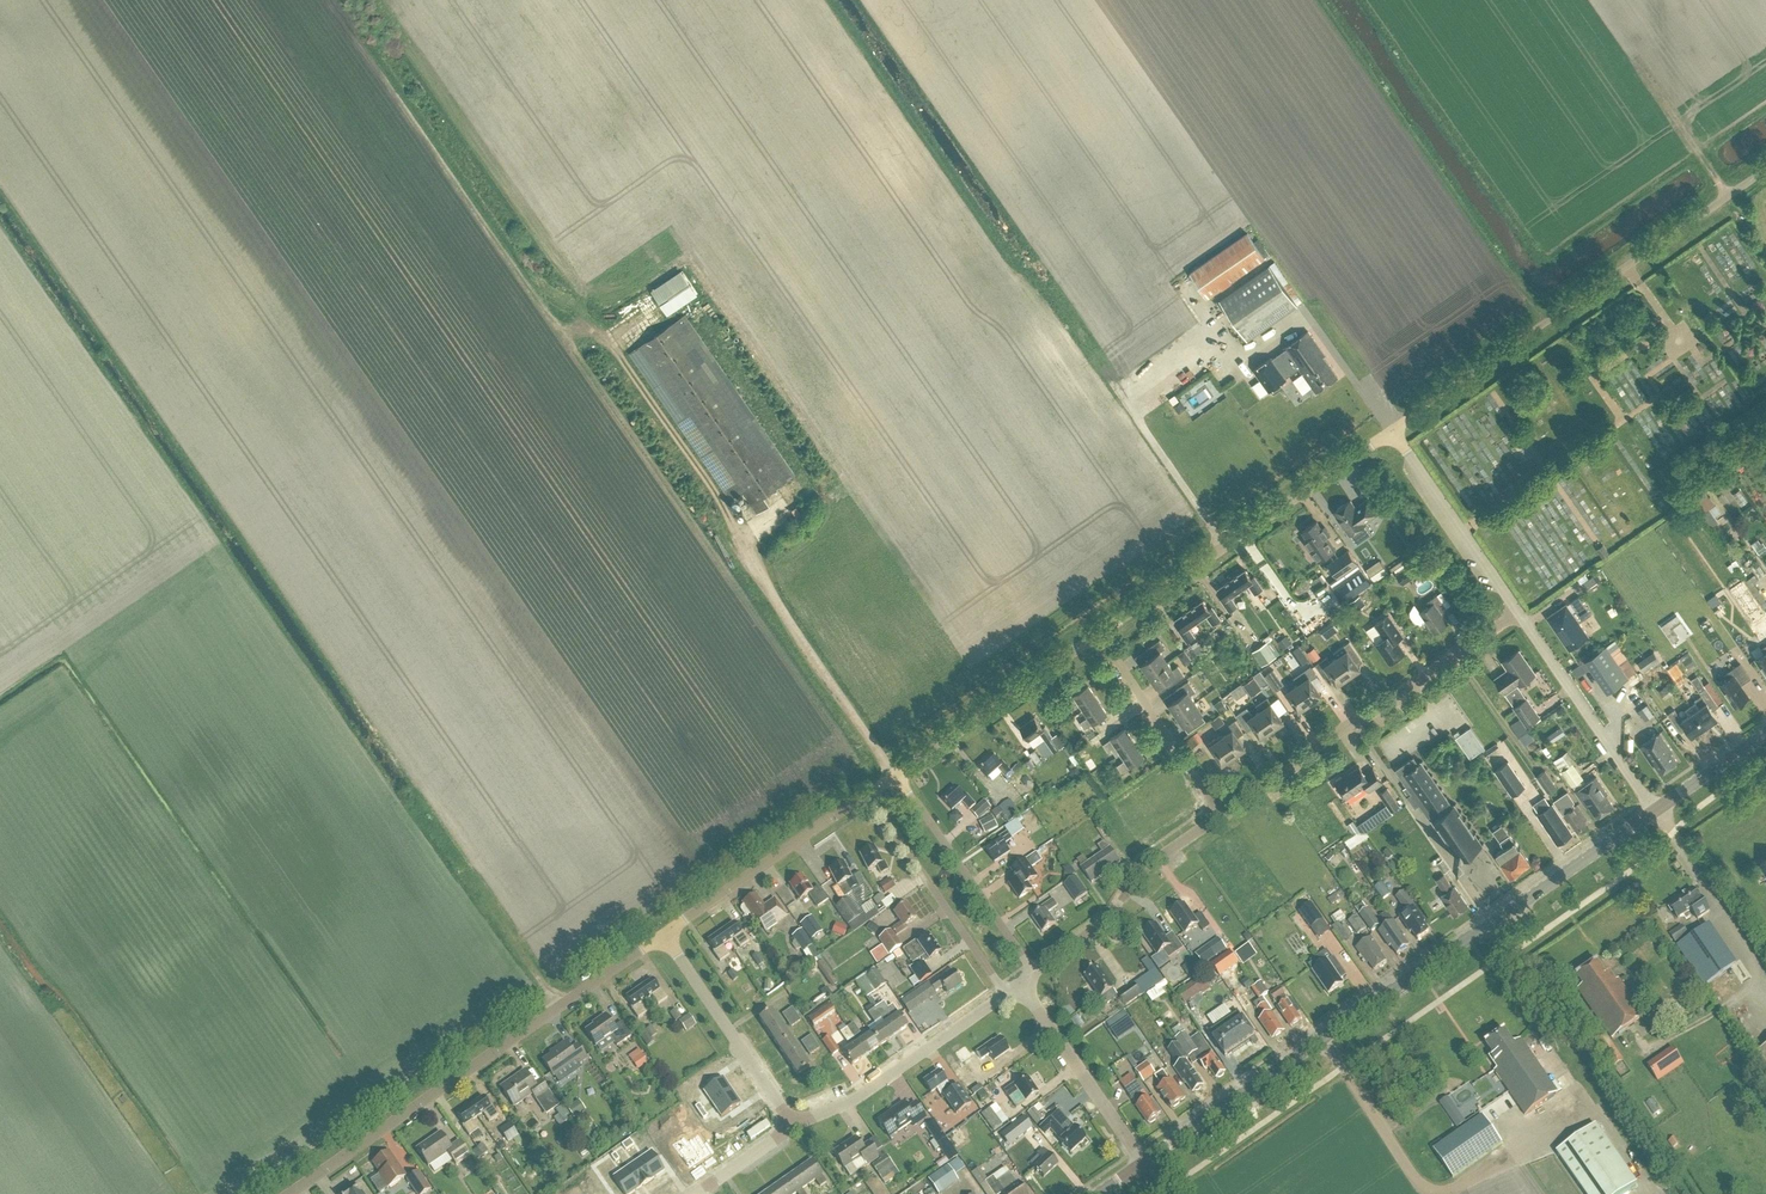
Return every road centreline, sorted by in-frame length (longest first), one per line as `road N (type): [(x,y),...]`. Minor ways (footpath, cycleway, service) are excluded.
road 1 (tertiary): [(1143,1162),(1656,808)]
road 2 (unclassified): [(1392,427),(1765,168)]
road 3 (residential): [(292,1193),(663,934)]
road 4 (residential): [(1221,816),(1518,611)]
road 5 (residential): [(1099,633),(1392,427)]
road 6 (residential): [(795,1128),(845,1105),(1007,995)]
road 7 (residential): [(1033,974),(1111,918),(1144,869),(1221,816)]
road 8 (residential): [(663,934),(866,793)]
road 9 (residential): [(1007,995),(866,793)]
road 10 (residential): [(897,772),(1099,633)]
road 11 (residential): [(1033,974),(897,772)]
road 12 (residential): [(1656,808),(1518,611)]
road 13 (residential): [(795,1128),(663,934)]
road 14 (residential): [(1518,611),(1392,427)]
road 15 (residential): [(1221,816),(1099,633)]
road 16 (residential): [(1143,1162),(1028,994)]
road 17 (tertiary): [(1656,808),(1765,731)]

